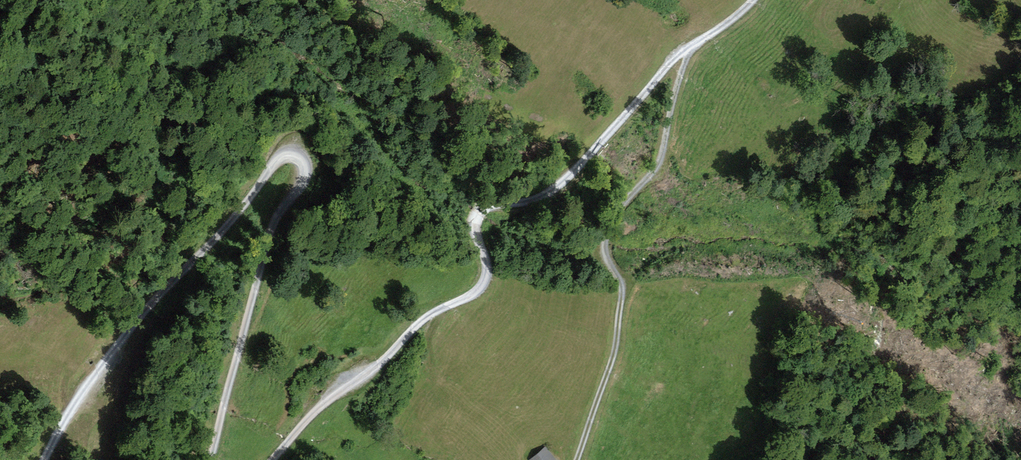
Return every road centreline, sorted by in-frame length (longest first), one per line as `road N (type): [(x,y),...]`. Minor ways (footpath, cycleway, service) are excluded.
road 1 (track): [(273,459),(311,415),(362,380),(414,326),(476,294),(487,274),(478,211),(546,197),(672,58),(699,42)]
road 2 (track): [(184,270),(278,157),(298,157),(301,167),(277,215),(211,459)]
road 3 (track): [(577,459),(618,339),(621,286),(606,258),(607,235),(619,209),(660,166),(679,81),(699,42)]
road 4 (track): [(44,459),(92,371),(184,270)]

